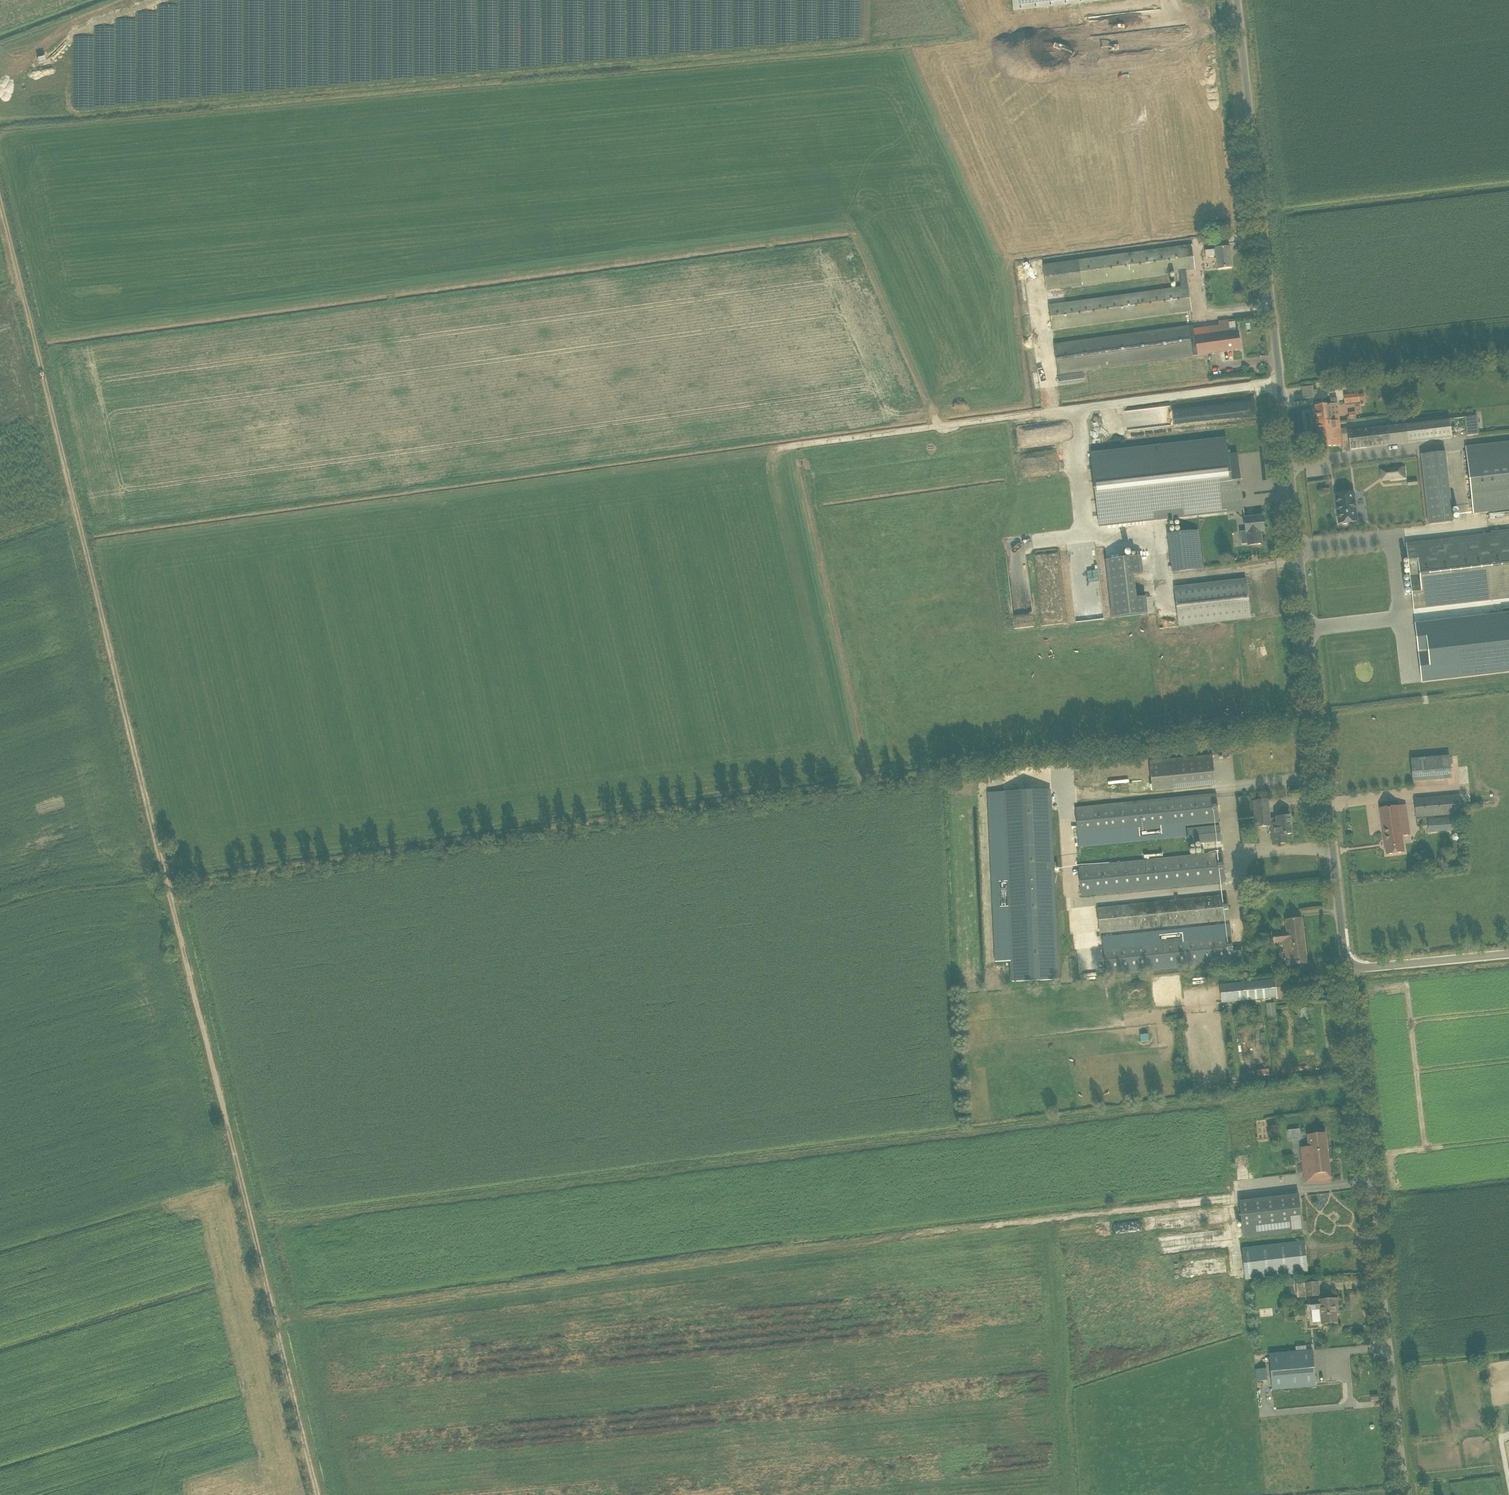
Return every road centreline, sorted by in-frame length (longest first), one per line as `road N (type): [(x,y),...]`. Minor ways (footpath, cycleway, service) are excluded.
road 1 (track): [(0,201),(316,1494)]
road 2 (unclassified): [(1353,970),(1343,945),(1236,0)]
road 3 (track): [(1178,1205),(274,1321)]
road 4 (unclassified): [(1407,1494),(1349,996),(1353,970)]
road 5 (track): [(1508,181),(1260,211)]
road 6 (unclassified): [(1353,970),(1508,956)]

